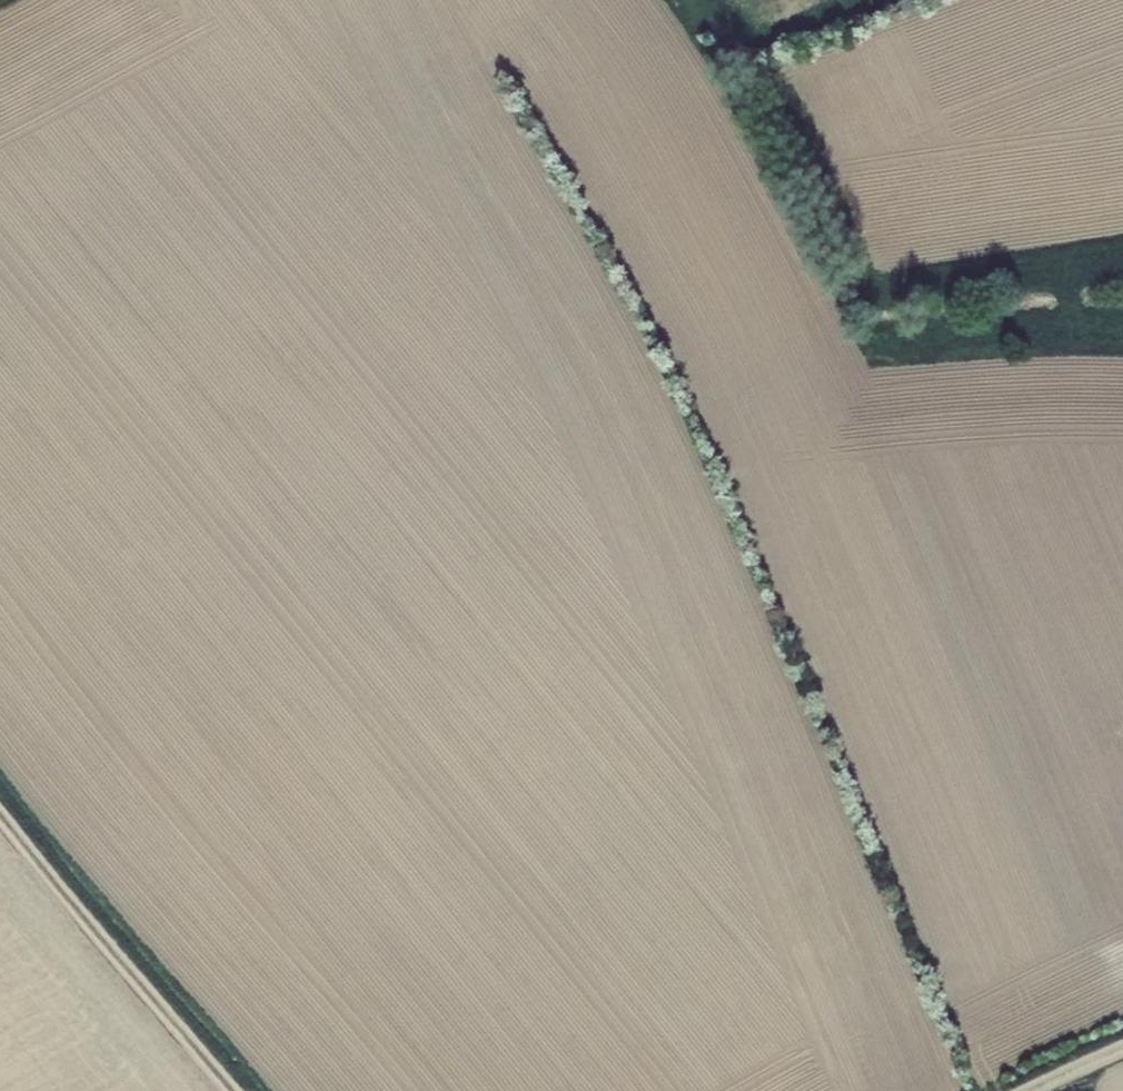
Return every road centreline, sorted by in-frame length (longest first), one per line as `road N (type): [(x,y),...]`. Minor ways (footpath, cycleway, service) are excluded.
road 1 (track): [(0,816),(227,1090)]

